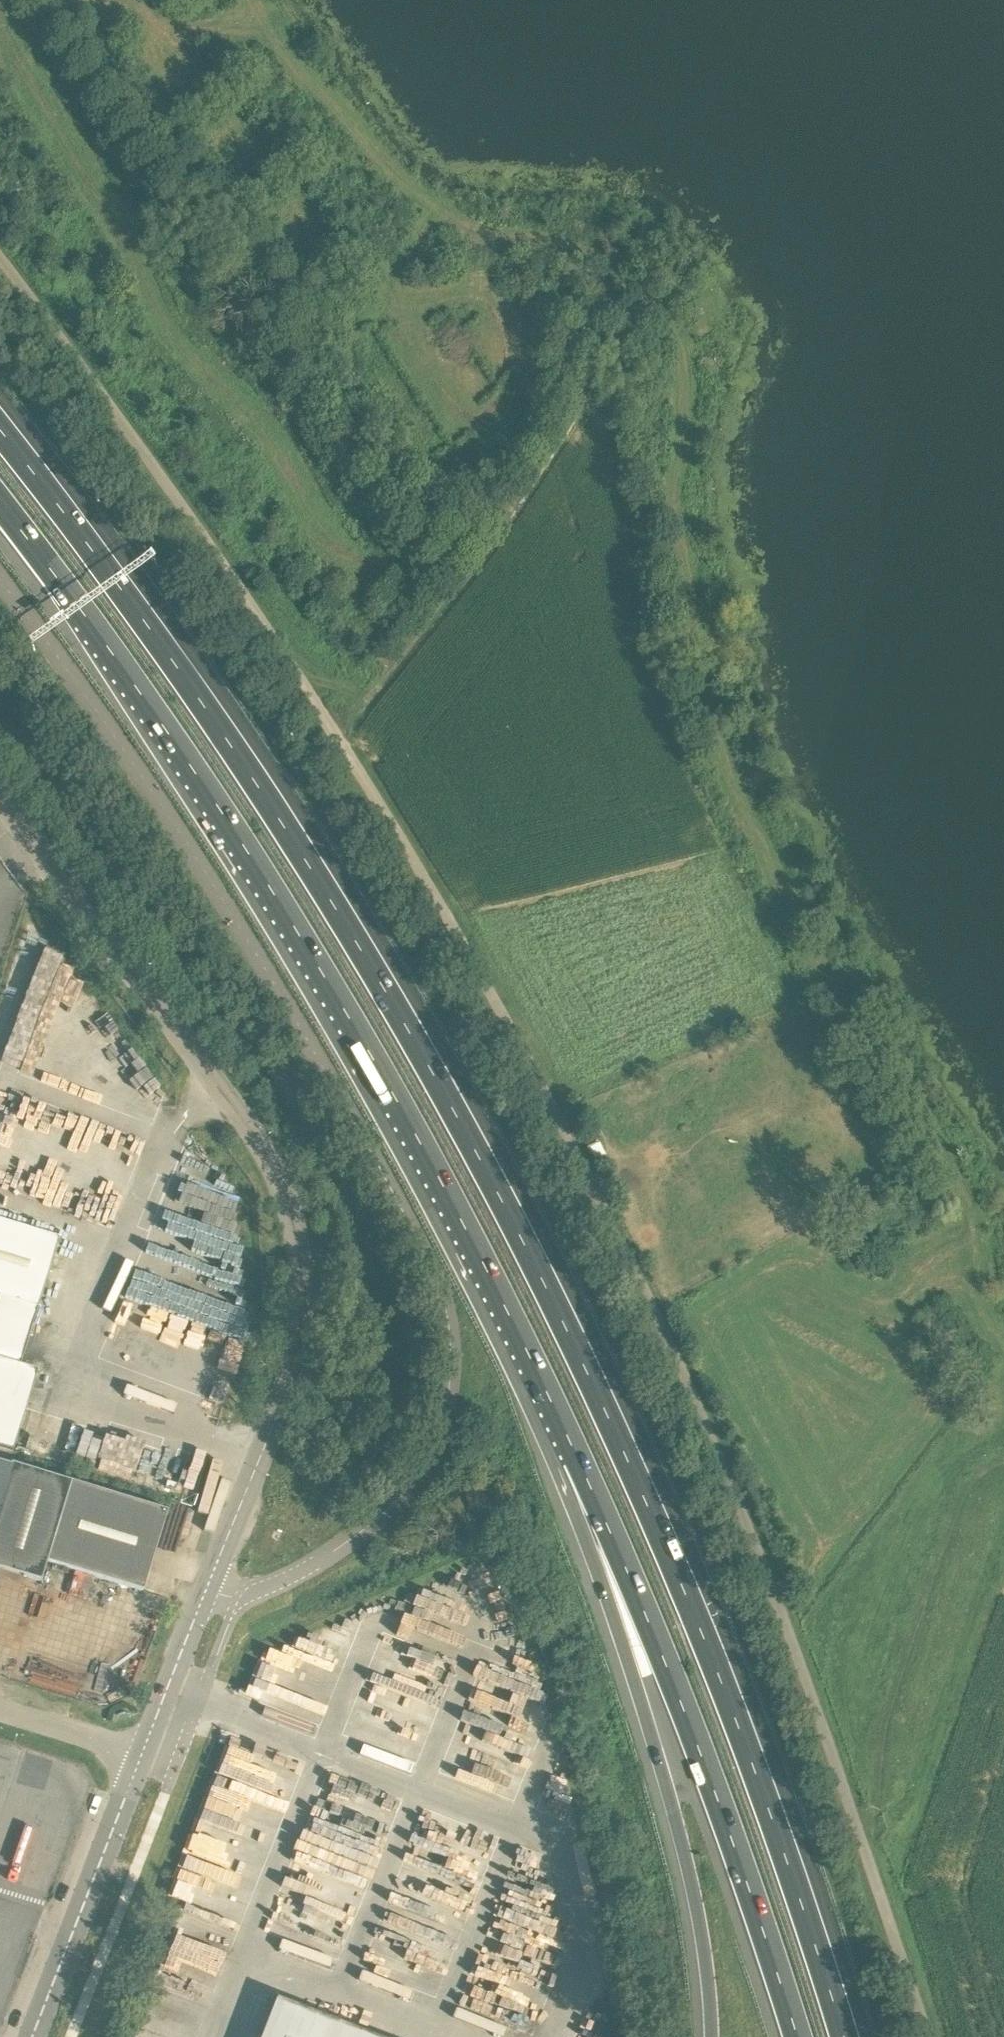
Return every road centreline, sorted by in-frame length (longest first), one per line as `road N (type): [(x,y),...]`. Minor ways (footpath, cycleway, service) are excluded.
road 1 (unclassified): [(929,2036),(751,1530),(555,1109),(319,702),(0,266)]
road 2 (motorway): [(845,2036),(697,1616),(558,1301),(374,969),(232,747),(0,430)]
road 3 (unclassified): [(207,1588),(239,1598),(272,1585),(342,1546),(400,1494),(443,1422),(451,1330),(437,1280),(287,995),(0,579)]
road 4 (motorway): [(0,504),(233,827),(318,966),(464,1227),(580,1460)]
road 5 (unclassified): [(207,1588),(289,1382),(299,1336),(301,1289),(284,1189),(271,1158),(0,798)]
road 6 (motorway): [(580,1460),(724,1814),(798,2036)]
road 7 (motorway): [(580,1460),(624,1649),(687,1858),(712,2036)]
road 8 (unclassified): [(33,2036),(144,1753)]
road 9 (unclassified): [(144,1753),(207,1588)]
road 10 (unclassified): [(144,1753),(0,1709)]

